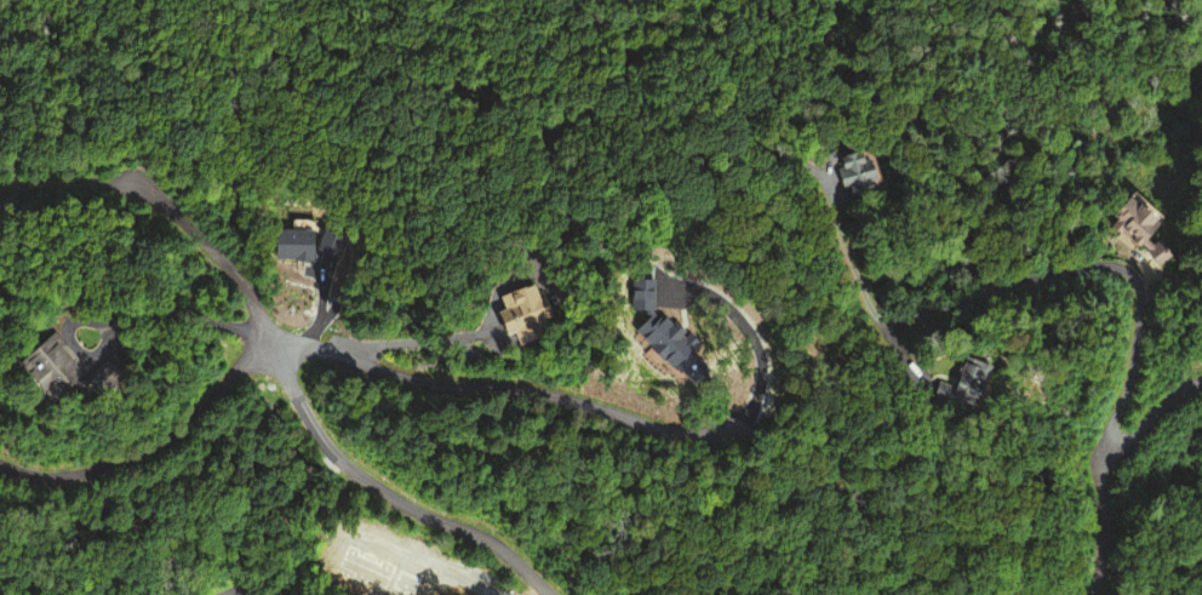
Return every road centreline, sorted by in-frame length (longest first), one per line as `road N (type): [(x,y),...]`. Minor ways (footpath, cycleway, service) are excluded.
road 1 (residential): [(548,594),(492,543),(414,513),(344,465),(293,397),(244,286),(166,208),(98,183),(0,183)]
road 2 (residential): [(1111,422),(1132,365),(1140,305),(1121,268),(1023,279),(892,321),(868,304)]
road 3 (residential): [(1201,381),(1126,439),(1115,437),(1111,422)]

